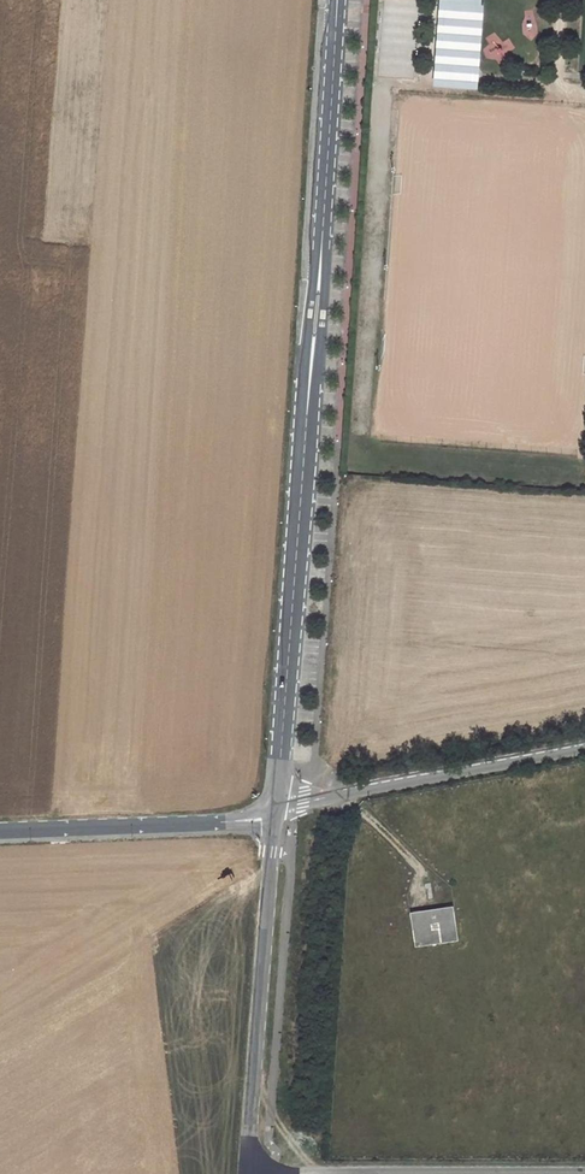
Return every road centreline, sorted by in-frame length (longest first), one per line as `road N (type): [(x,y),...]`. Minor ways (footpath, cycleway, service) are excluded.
road 1 (unclassified): [(335,0),(276,811)]
road 2 (unclassified): [(276,811),(248,1134)]
road 3 (unclassified): [(584,747),(276,811)]
road 4 (unclassified): [(276,811),(217,822),(0,830)]
road 5 (unclassified): [(315,1173),(584,1172)]

